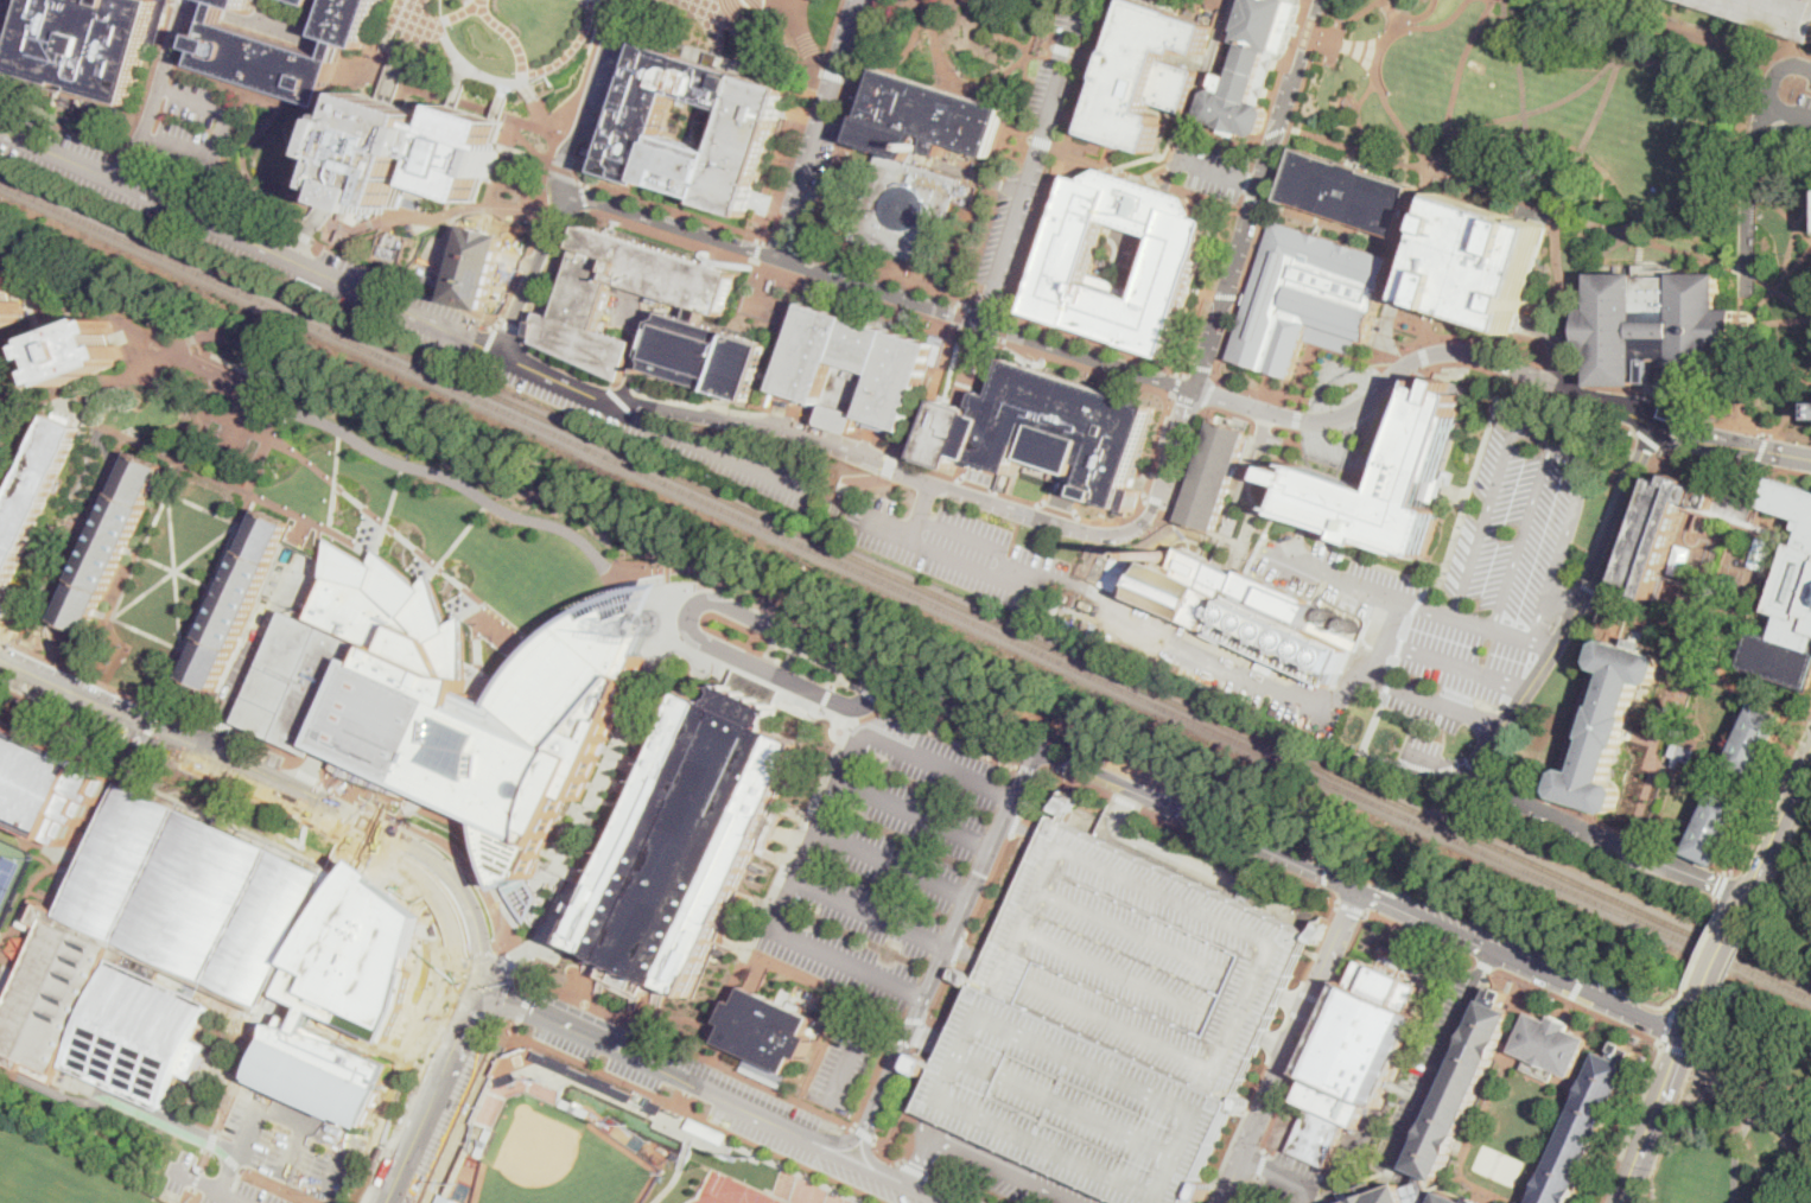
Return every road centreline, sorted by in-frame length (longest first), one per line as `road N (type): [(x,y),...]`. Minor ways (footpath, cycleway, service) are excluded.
road 1 (residential): [(1195,392),(782,254),(563,191),(561,216),(501,356)]
road 2 (tertiary): [(1685,1035),(1036,745)]
road 3 (residential): [(602,399),(771,422),(1095,532),(1143,522),(1170,464)]
road 4 (residential): [(501,356),(0,131)]
road 5 (tertiary): [(413,841),(0,659)]
road 6 (residential): [(705,602),(692,607),(688,622),(706,641),(851,708),(876,687),(879,676),(705,602)]
road 7 (tertiary): [(1036,745),(866,1128)]
road 8 (residential): [(1583,394),(1467,350),(1423,356),(1367,401),(1324,419),(1195,392)]
road 9 (residential): [(1195,392),(1318,0)]
road 10 (residential): [(1653,425),(1580,605),(1464,781)]
road 11 (residential): [(1358,891),(1225,1202)]
road 12 (residential): [(1084,0),(983,322)]
road 13 (residential): [(1464,781),(1746,897)]
road 14 (residential): [(1810,72),(1778,71),(1759,125),(1745,312)]
road 15 (residential): [(782,254),(857,0)]
road 16 (tertiary): [(813,1140),(625,1054)]
road 17 (residential): [(122,184),(183,0)]
road 18 (secondary): [(1810,751),(1737,917)]
road 19 (secondary): [(1619,1202),(1685,1035)]
road 20 (residential): [(1036,745),(879,676)]
road 21 (tertiary): [(413,841),(458,886),(475,919),(487,987)]
road 22 (residential): [(1734,443),(1660,407),(1583,394)]
road 23 (residential): [(1583,394),(1653,425),(1734,443)]
road 24 (tertiary): [(625,1054),(487,987)]
road 25 (tertiary): [(487,987),(431,1107)]

